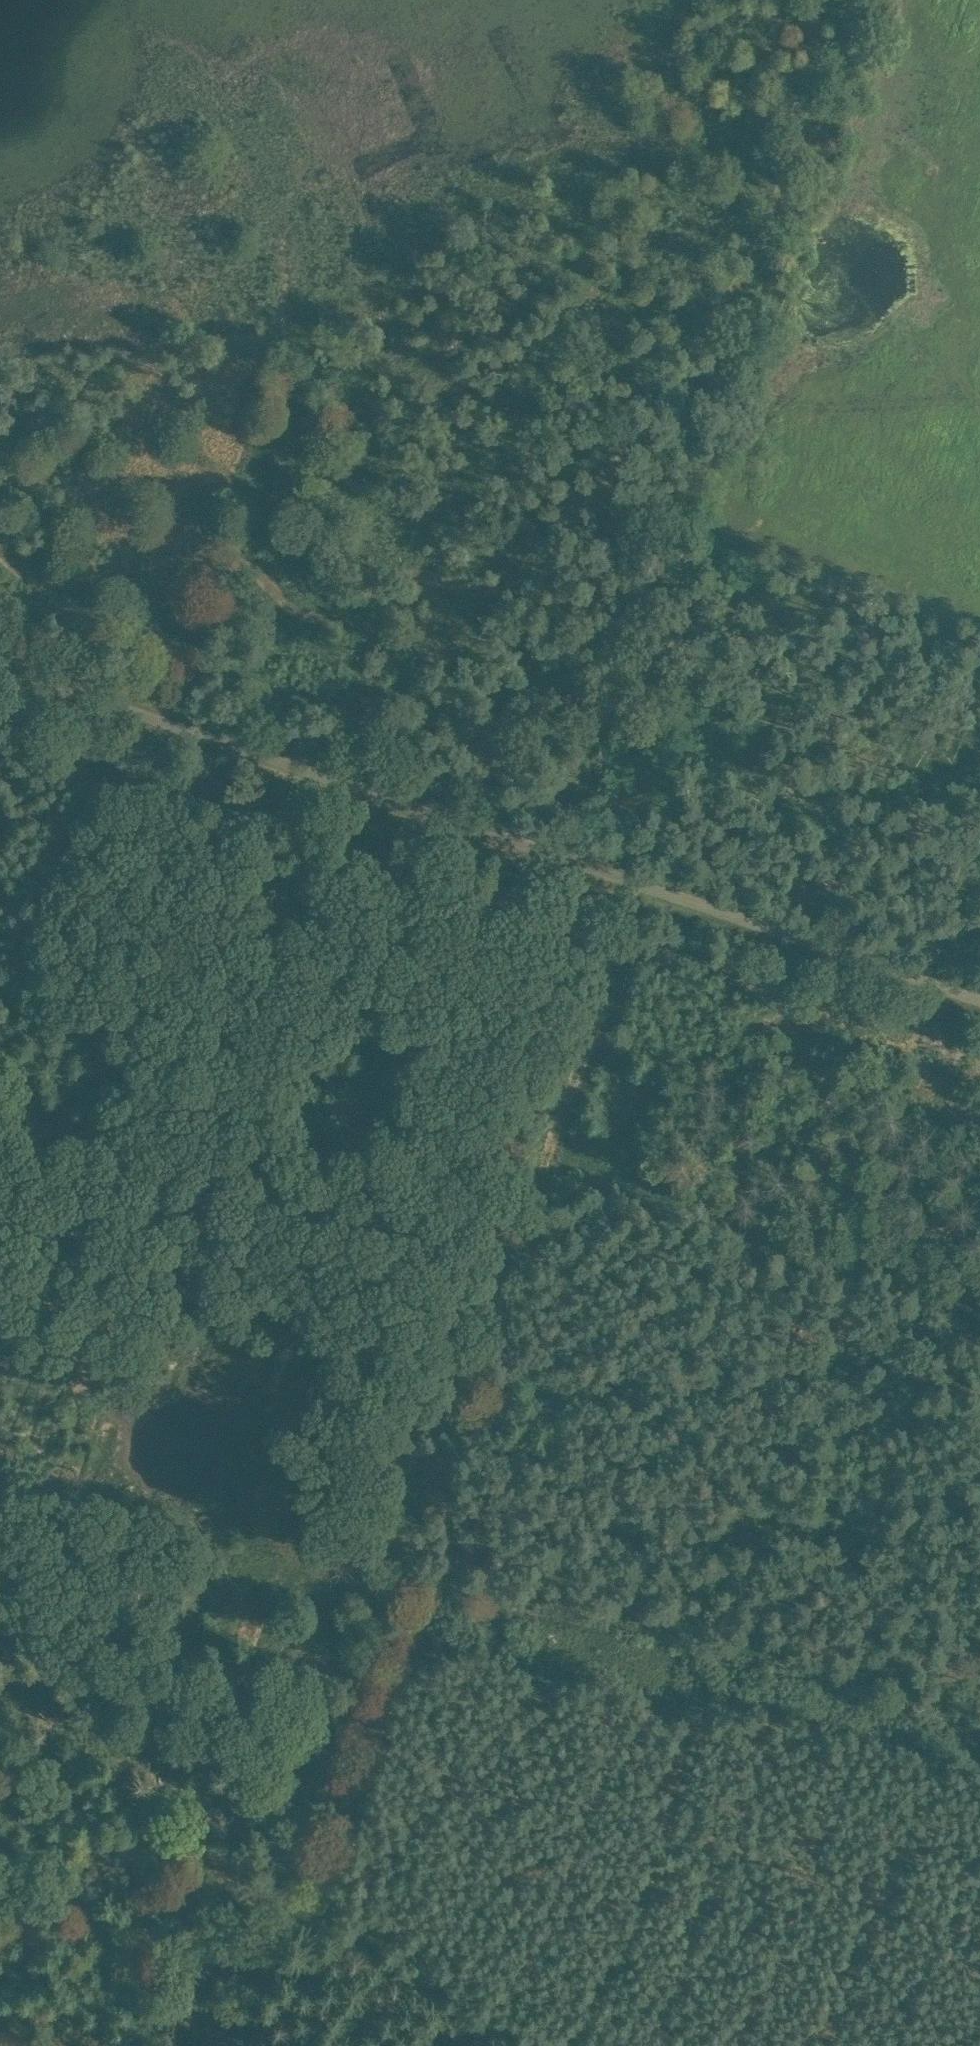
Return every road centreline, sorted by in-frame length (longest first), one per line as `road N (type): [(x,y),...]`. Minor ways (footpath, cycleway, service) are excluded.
road 1 (unclassified): [(0,662),(979,998)]

